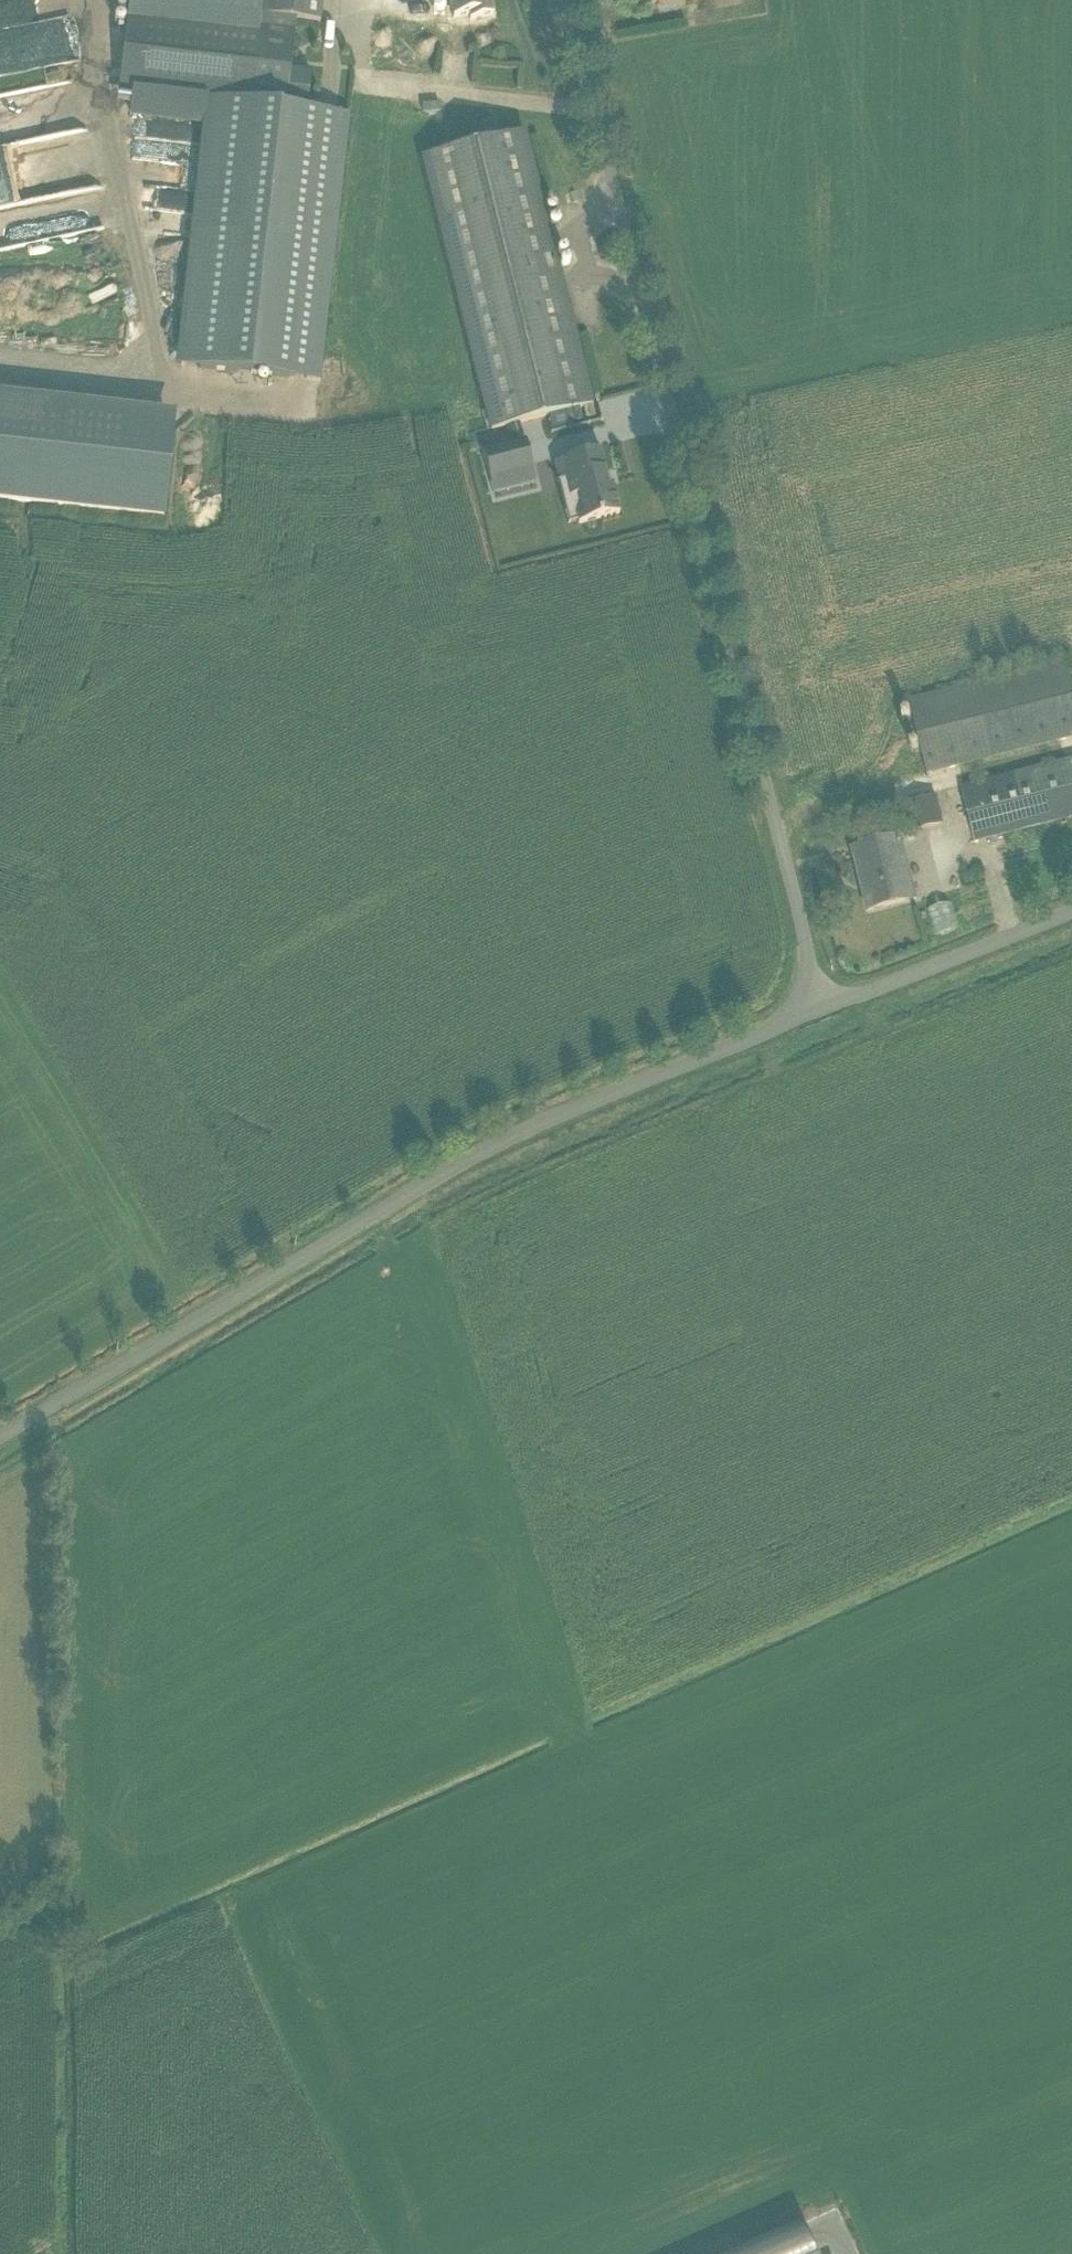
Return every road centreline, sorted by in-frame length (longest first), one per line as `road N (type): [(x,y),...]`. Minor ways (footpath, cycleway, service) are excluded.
road 1 (unclassified): [(818,1009),(565,0)]
road 2 (unclassified): [(0,1438),(508,1144),(818,1009)]
road 3 (unclassified): [(818,1009),(1071,909)]

